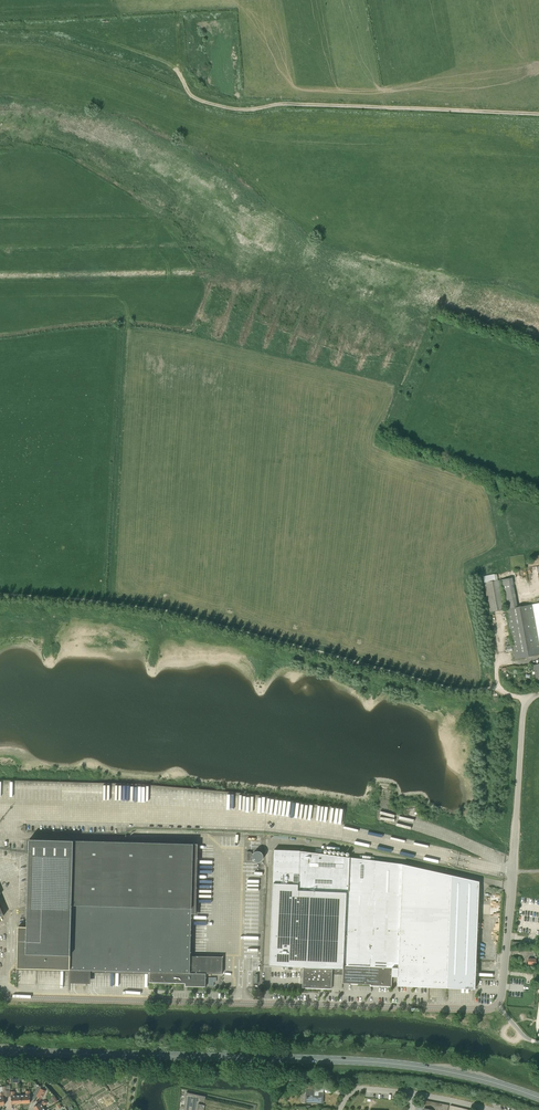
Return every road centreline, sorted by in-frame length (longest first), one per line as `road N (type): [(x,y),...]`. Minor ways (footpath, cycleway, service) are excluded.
road 1 (primary): [(538,1098),(459,1074),(379,1062),(0,1052)]
road 2 (track): [(499,687),(455,690),(164,611),(0,595)]
road 3 (unclassified): [(498,1005),(0,996)]
road 4 (track): [(182,66),(189,95),(235,109),(285,104),(538,114)]
road 5 (unclassified): [(498,1005),(522,723),(526,702),(538,695)]
road 6 (track): [(0,28),(58,28),(182,66),(178,9)]
road 7 (track): [(0,622),(69,619),(156,632),(164,611)]

